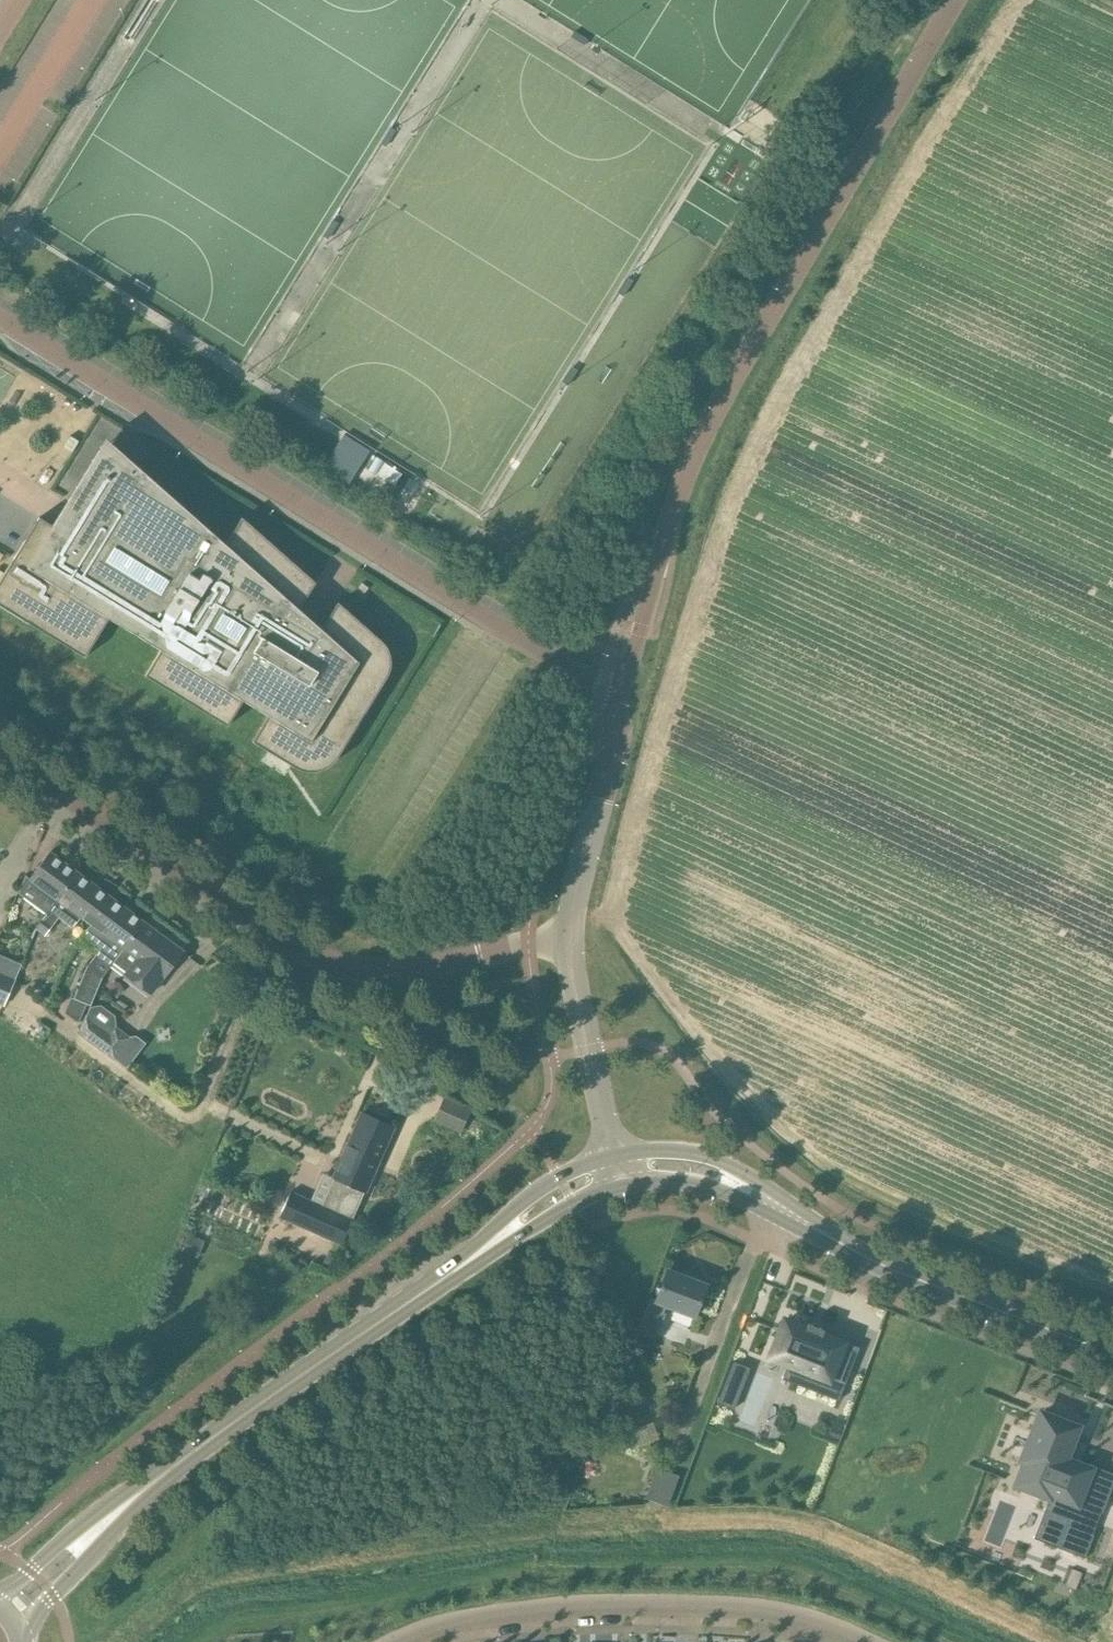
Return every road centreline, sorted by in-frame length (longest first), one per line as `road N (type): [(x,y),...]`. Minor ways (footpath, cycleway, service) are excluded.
road 1 (unclassified): [(958,0),(766,315),(705,431),(623,695)]
road 2 (residential): [(567,942),(388,971),(297,946),(0,751)]
road 3 (unclassified): [(497,625),(0,321)]
road 4 (tertiary): [(174,1466),(526,1217),(583,1179),(619,1170)]
road 5 (tertiary): [(1112,1353),(888,1267),(697,1168),(619,1170)]
road 6 (residential): [(403,1641),(489,1618),(587,1607),(726,1607),(812,1622)]
road 7 (unclassified): [(623,695),(567,942)]
road 8 (unclassified): [(619,1170),(567,942)]
road 9 (tertiary): [(19,1629),(174,1466)]
road 10 (tertiary): [(174,1466),(99,1511),(0,1596)]
road 11 (unclassified): [(497,625),(623,695)]

